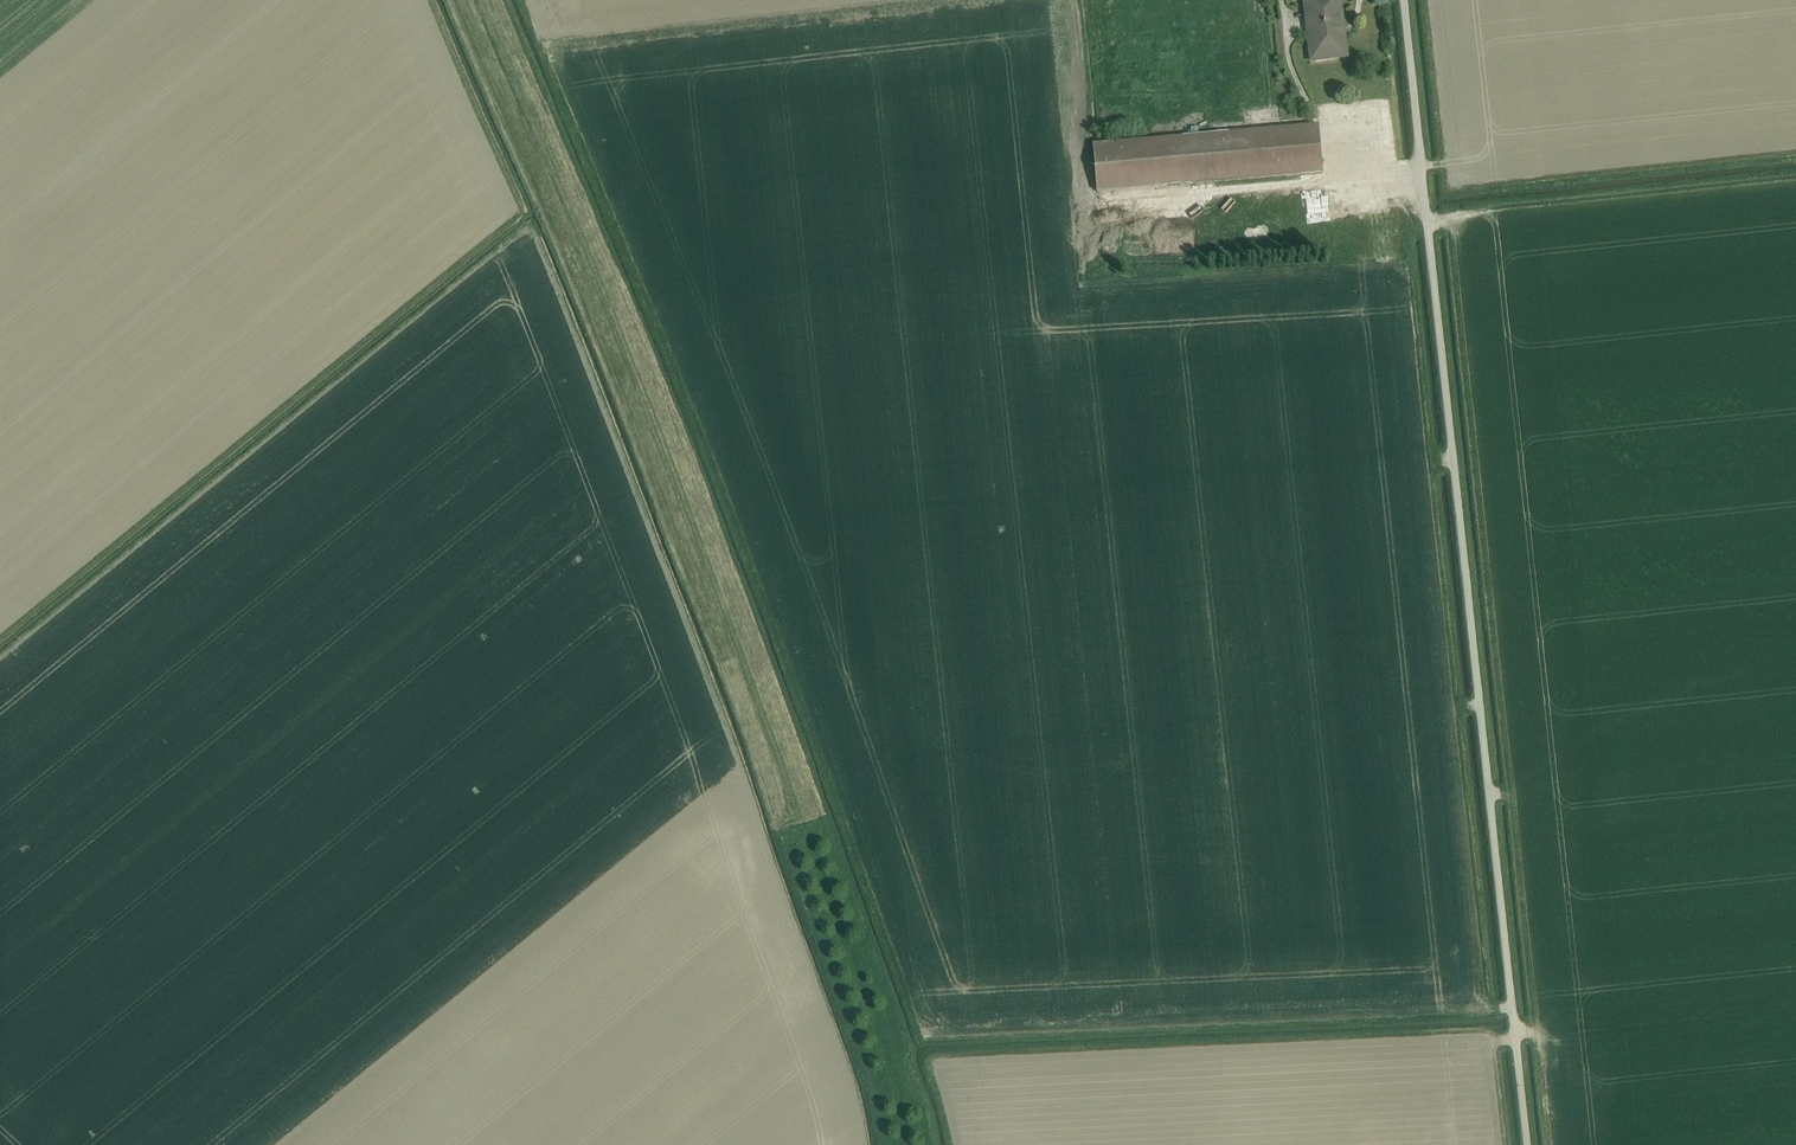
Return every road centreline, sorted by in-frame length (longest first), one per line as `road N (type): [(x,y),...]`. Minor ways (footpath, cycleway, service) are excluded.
road 1 (unclassified): [(1535,1144),(1407,0)]

